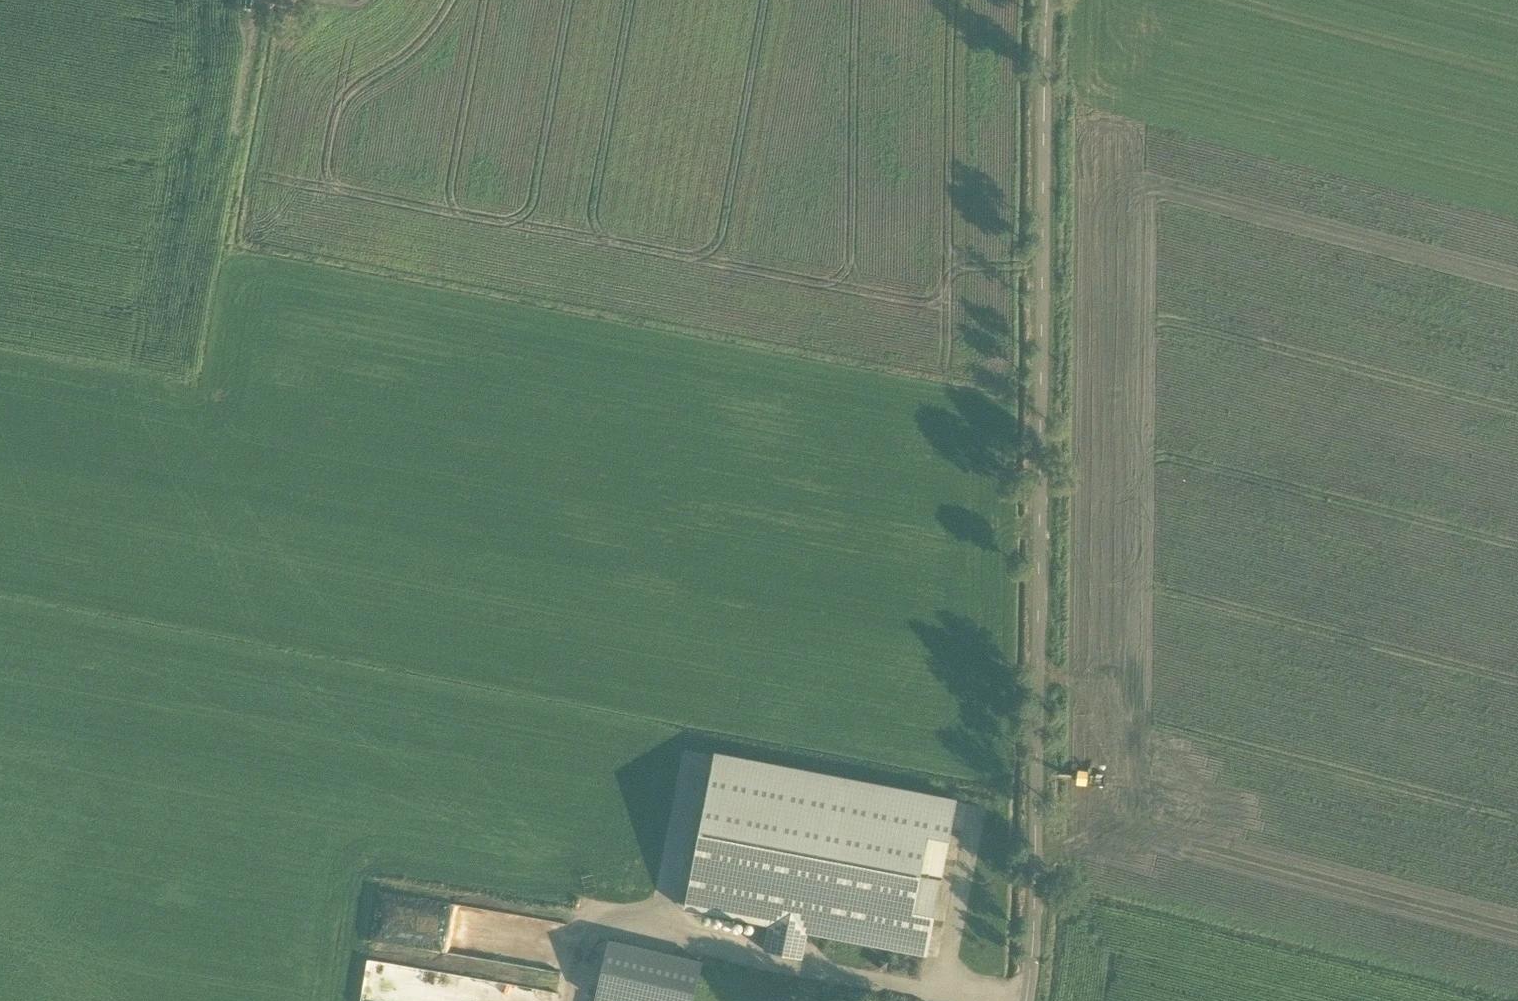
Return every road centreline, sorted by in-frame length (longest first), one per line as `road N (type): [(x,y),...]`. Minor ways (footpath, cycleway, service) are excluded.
road 1 (unclassified): [(1051,0),(1038,863),(1025,1000)]

